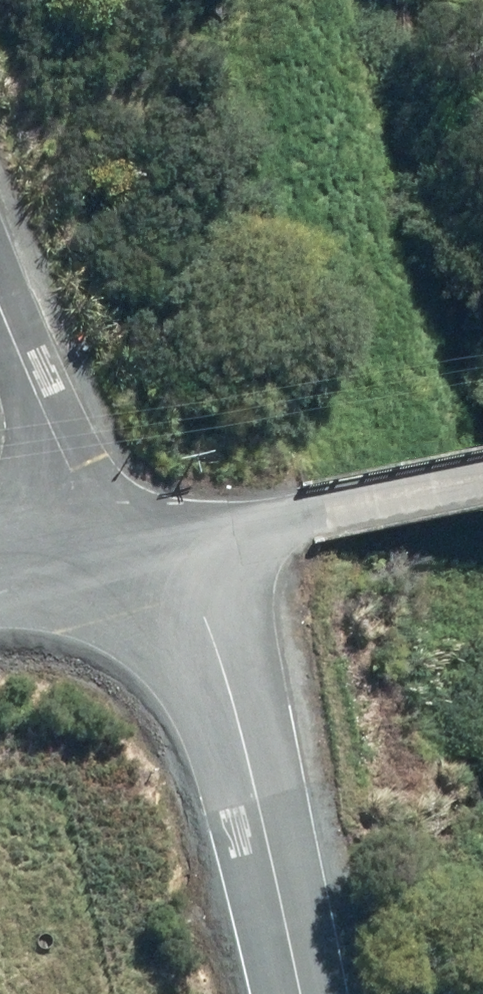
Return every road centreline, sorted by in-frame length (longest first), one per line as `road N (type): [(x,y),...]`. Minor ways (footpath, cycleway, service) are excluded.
road 1 (unclassified): [(297,993),(191,551)]
road 2 (unclassified): [(191,551),(482,481)]
road 3 (residential): [(98,565),(73,476),(0,303)]

